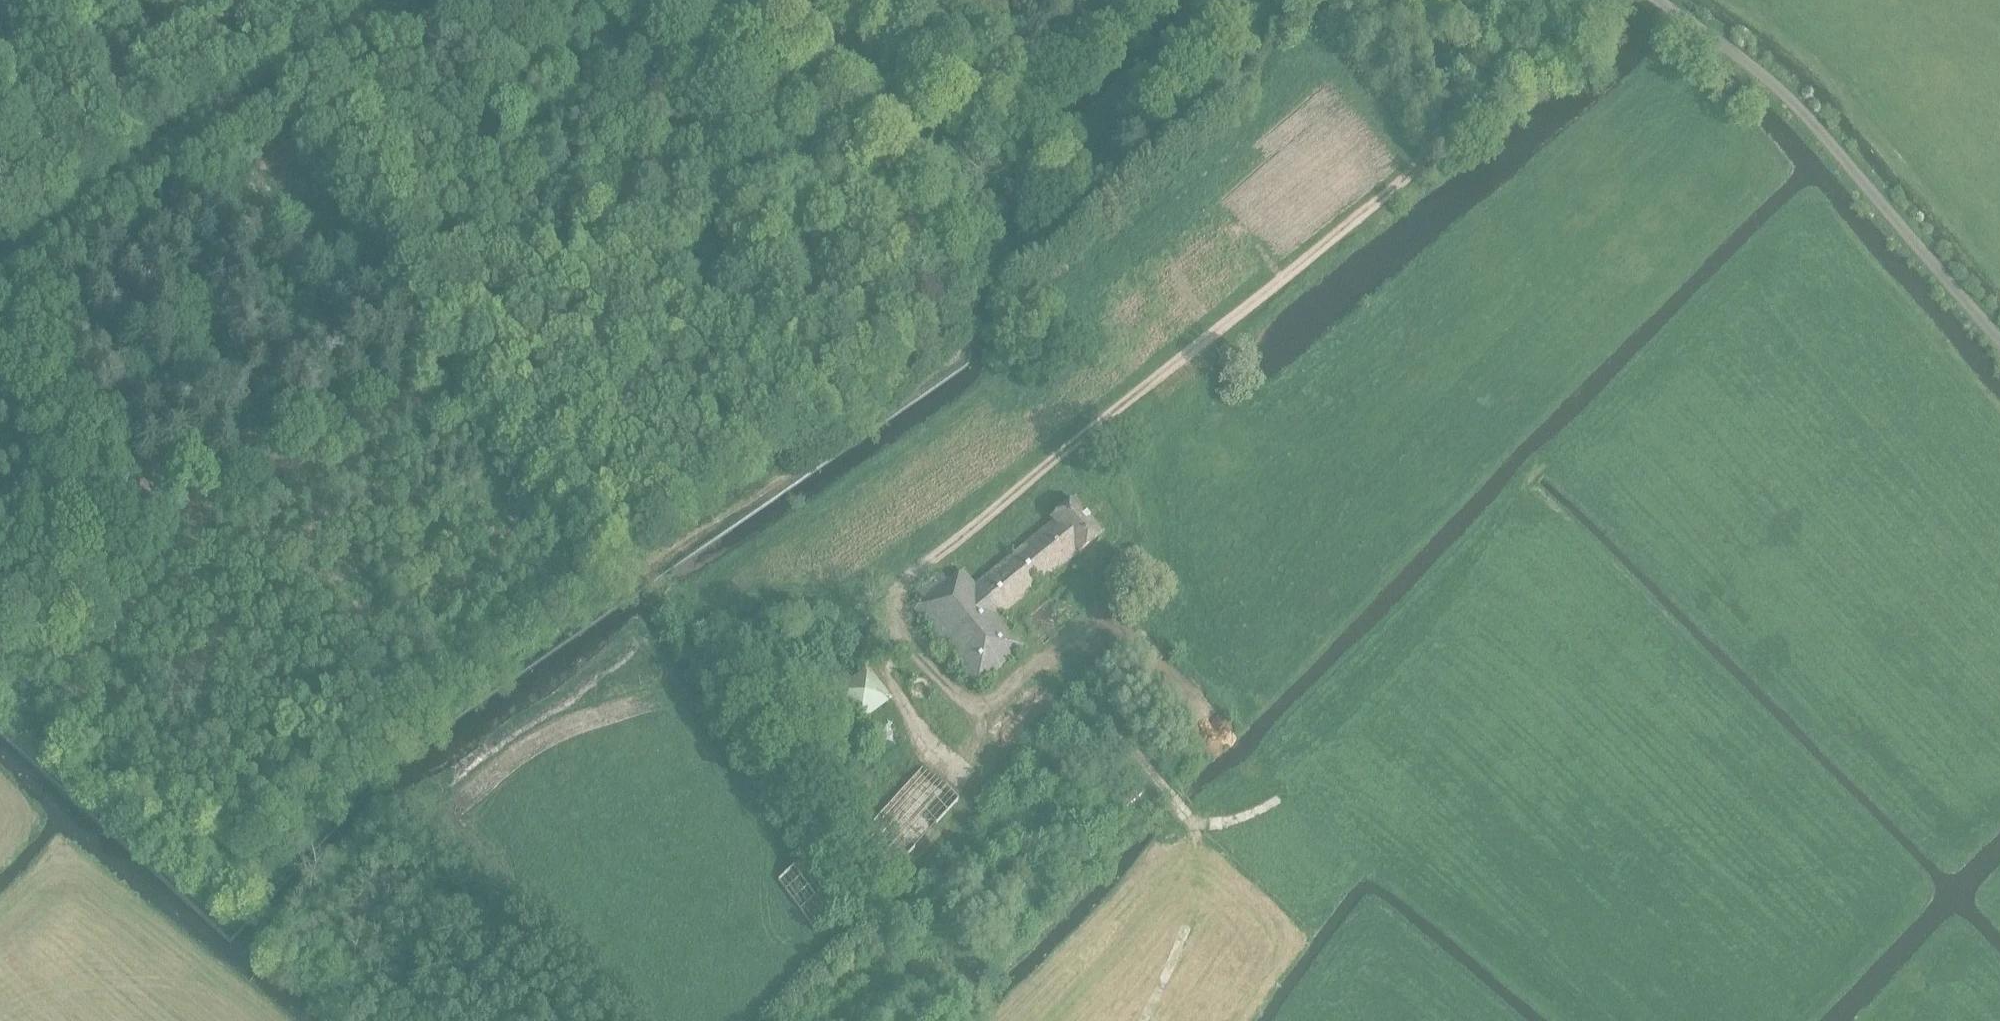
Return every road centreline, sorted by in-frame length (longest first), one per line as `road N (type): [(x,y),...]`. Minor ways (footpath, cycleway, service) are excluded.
road 1 (residential): [(1999,339),(1805,115),(1654,0)]

